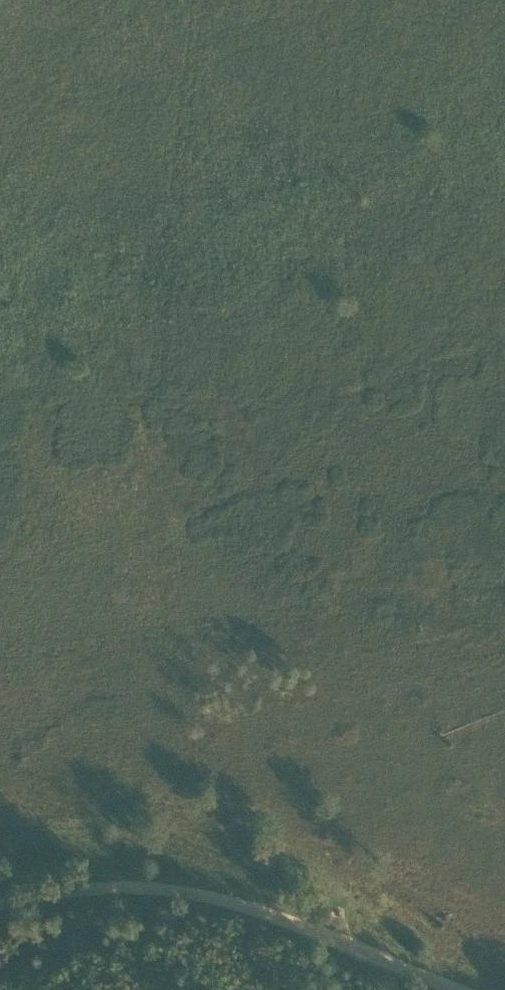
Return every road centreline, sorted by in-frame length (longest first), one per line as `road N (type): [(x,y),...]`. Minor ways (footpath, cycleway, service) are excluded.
road 1 (track): [(455,989),(245,908),(166,889),(53,893),(0,907)]

